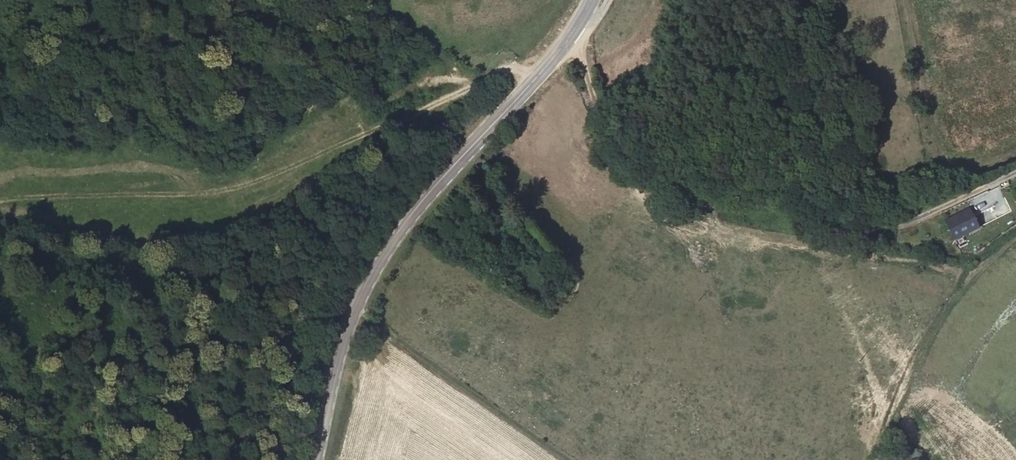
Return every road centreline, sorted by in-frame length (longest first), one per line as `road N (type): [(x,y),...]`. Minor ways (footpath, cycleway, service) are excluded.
road 1 (secondary): [(592,0),(562,50),(435,184),(377,261),(347,319),(316,459)]
road 2 (track): [(577,38),(623,158),(656,188),(701,205),(903,224),(1015,173)]
road 3 (track): [(334,459),(366,358),(384,343),(396,343),(567,459)]
road 4 (track): [(891,423),(935,329),(967,284),(1015,236)]

